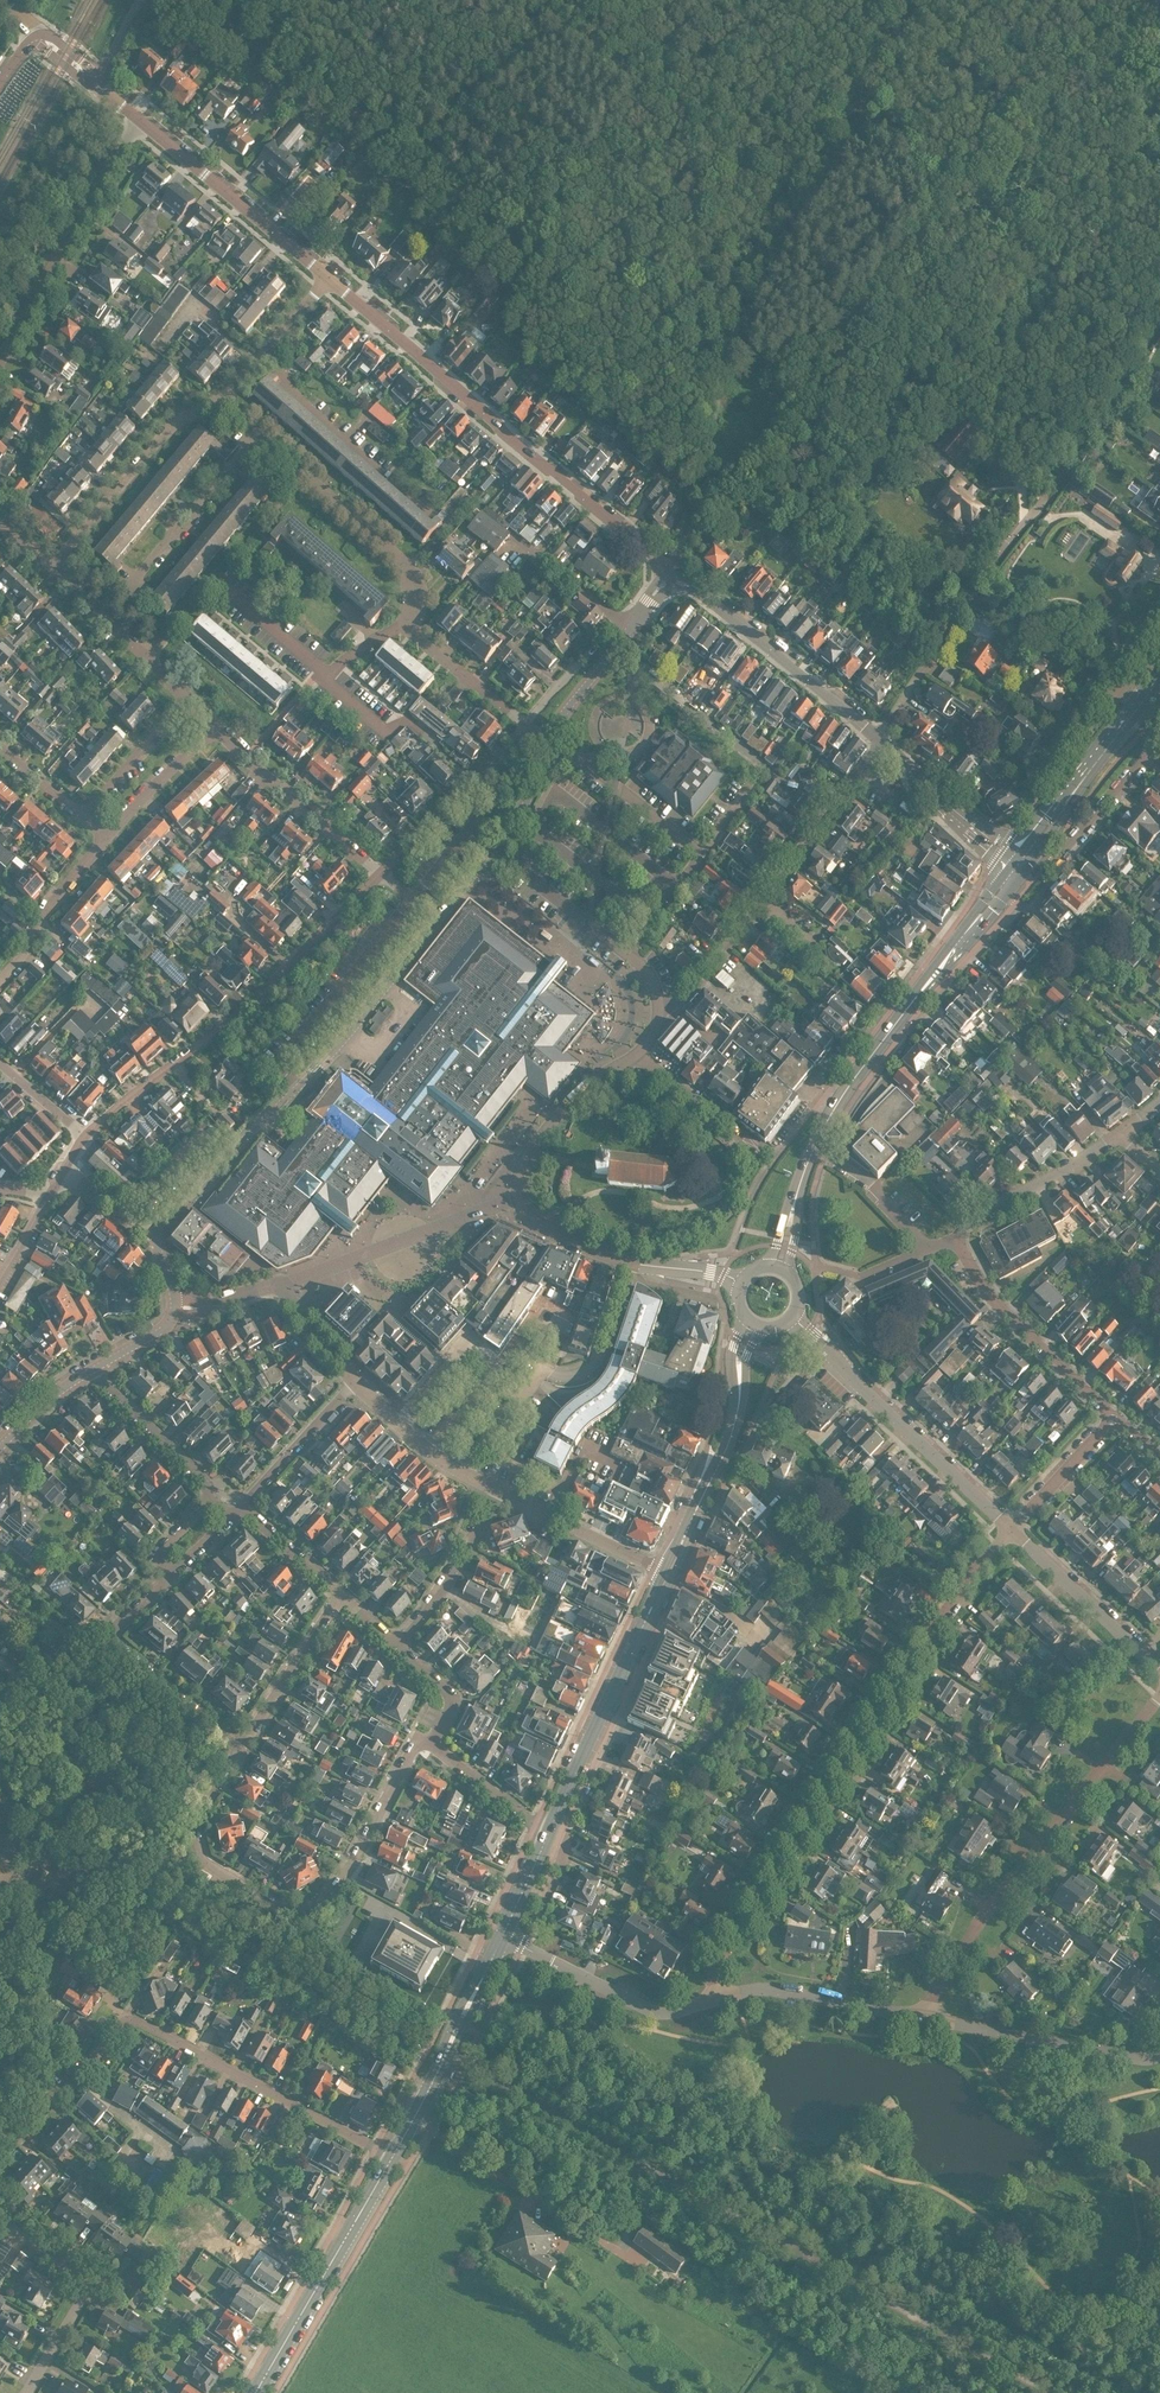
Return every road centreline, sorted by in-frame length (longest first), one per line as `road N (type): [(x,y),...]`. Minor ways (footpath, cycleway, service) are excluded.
road 1 (unclassified): [(1048,2392),(446,2051)]
road 2 (residential): [(720,1996),(713,1969),(950,1600),(1011,1527)]
road 3 (residential): [(0,2163),(120,2026),(137,2023),(391,2158)]
road 4 (residential): [(431,1738),(416,1741),(339,1884),(297,1919),(197,1855),(196,1809),(241,1746)]
road 5 (residential): [(670,574),(326,275)]
road 6 (residential): [(159,1241),(172,1217),(440,917)]
road 7 (residential): [(915,2016),(986,1909),(1159,1695)]
road 8 (residential): [(84,1136),(252,1002),(379,871)]
road 9 (residential): [(659,1006),(644,968),(626,953),(701,850),(575,755),(541,748)]
road 10 (primary): [(811,1150),(848,1085),(1021,861)]
road 11 (residential): [(659,1006),(709,967),(878,738)]
road 12 (residential): [(1011,1527),(793,1316)]
road 13 (residential): [(878,738),(973,588),(1047,495)]
road 14 (residential): [(146,656),(167,635),(166,622),(128,587),(258,433)]
road 15 (primary): [(548,1830),(666,1573)]
road 16 (primary): [(254,2392),(391,2158)]
road 17 (residential): [(0,349),(140,118)]
road 18 (residential): [(241,1746),(113,1642),(177,1574)]
road 19 (residential): [(280,1283),(518,1196)]
road 20 (residential): [(408,620),(402,561),(258,433)]
road 21 (residential): [(915,2016),(1144,2059),(1159,2055)]
road 22 (residential): [(741,1281),(710,1269),(631,1260),(566,1237),(526,1215),(518,1196)]
road 23 (residential): [(326,275),(140,118)]
road 24 (residential): [(1112,1415),(982,1286),(953,1238)]
road 25 (residential): [(53,564),(162,434),(219,398)]
road 26 (residential): [(503,1933),(655,2010),(720,1996)]
road 27 (residential): [(878,738),(699,589)]
road 28 (primary): [(1021,861),(1159,678)]
road 29 (residential): [(260,356),(424,508)]
road 30 (residential): [(26,2392),(79,2291),(0,2220)]
road 31 (residential): [(379,871),(216,728)]
road 32 (residential): [(379,871),(525,722)]
road 33 (residential): [(1159,1672),(1011,1527)]
road 34 (residential): [(440,917),(517,818),(541,748)]
road 35 (residential): [(720,1996),(757,1986),(915,2016)]
road 36 (residential): [(1120,1137),(968,1222),(953,1238)]
road 37 (residential): [(1021,861),(1052,857),(1159,733)]
road 38 (residential): [(518,1196),(521,1163),(537,1139),(604,1074),(637,1054)]
road 39 (residential): [(1021,861),(878,738)]
road 40 (residential): [(666,1573),(500,1492)]
road 41 (residential): [(500,1492),(435,1454),(354,1381)]
road 42 (residential): [(399,1645),(500,1492)]
road 43 (residential): [(241,1746),(340,1594)]
road 44 (residential): [(92,1368),(211,1498)]
road 45 (residential): [(0,978),(106,838)]
road 46 (residential): [(239,1506),(354,1381)]
road 47 (residential): [(544,738),(645,607)]
road 48 (residential): [(764,1153),(637,1054)]
road 49 (residential): [(106,838),(216,728)]
road 50 (residential): [(525,722),(408,620)]
road 51 (residential): [(84,814),(186,698)]
road 52 (residential): [(1011,1527),(1112,1415)]
road 53 (primary): [(744,1315),(732,1350),(722,1457)]
road 54 (primary): [(722,1457),(736,1431),(744,1362),(758,1325)]
road 55 (residential): [(431,1738),(534,1824)]
road 56 (residential): [(340,1594),(239,1506)]
road 57 (primary): [(446,2051),(503,1933)]
road 58 (residential): [(146,656),(53,564)]
road 59 (primary): [(666,1573),(722,1457)]
road 60 (residential): [(354,1381),(280,1283)]
road 61 (primary): [(787,1270),(811,1150)]
road 62 (primary): [(811,1150),(769,1264)]
road 63 (residential): [(431,1738),(453,1698),(399,1645)]
road 64 (primary): [(391,2158),(446,2051)]
road 65 (residential): [(0,1445),(92,1368)]

